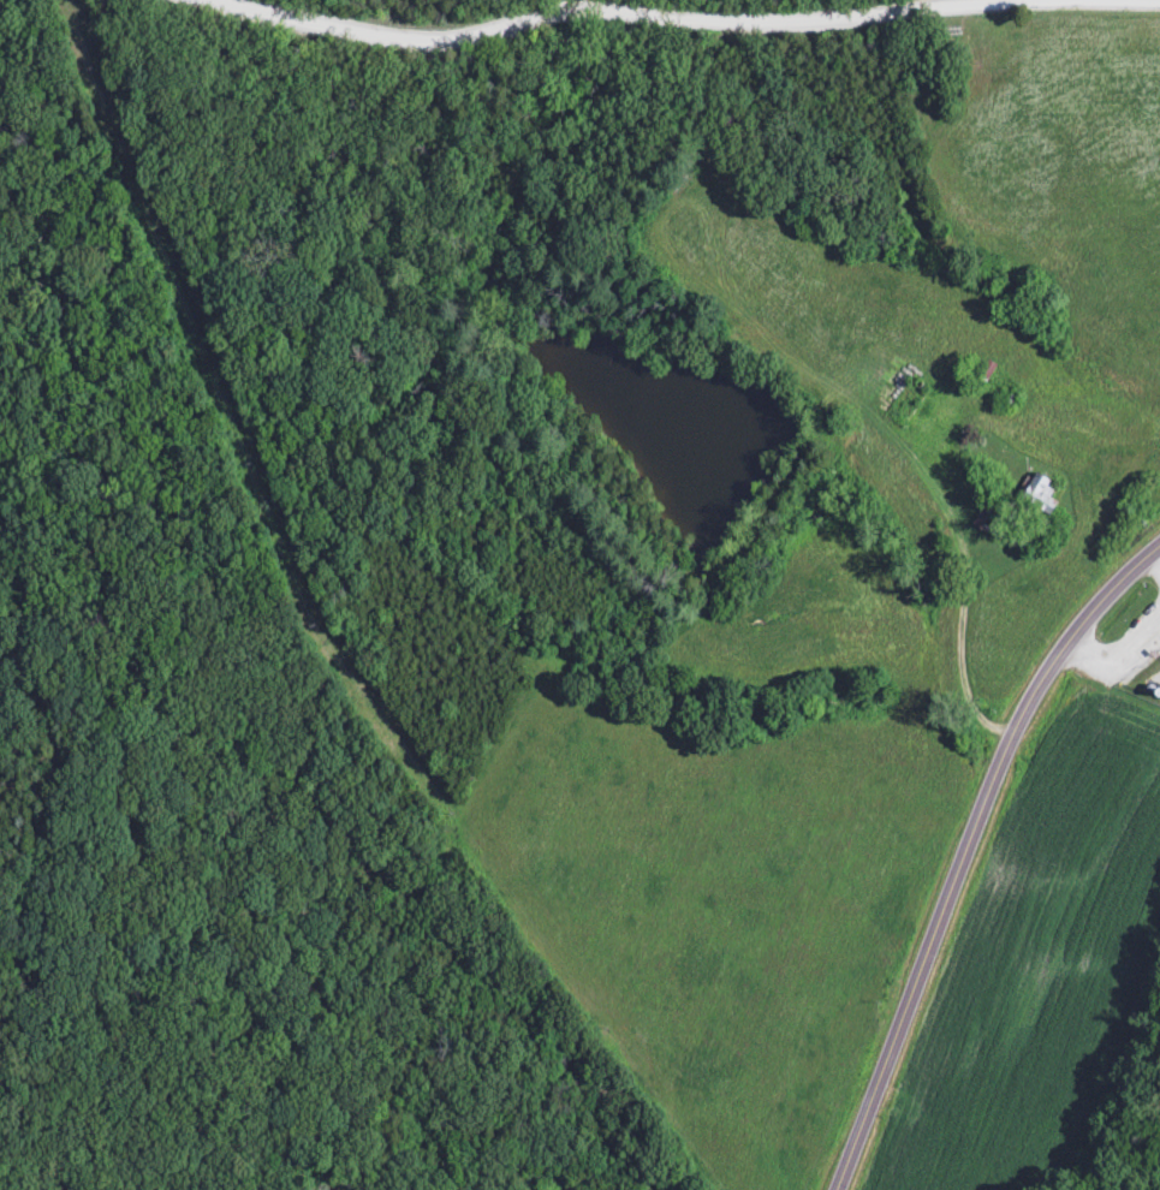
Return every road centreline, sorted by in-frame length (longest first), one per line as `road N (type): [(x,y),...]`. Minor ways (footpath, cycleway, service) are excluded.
road 1 (residential): [(1159,1),(986,5),(792,23),(549,8),(470,36),(430,40),(212,0)]
road 2 (secondary): [(1159,550),(1078,631),(1013,737),(844,1189)]

